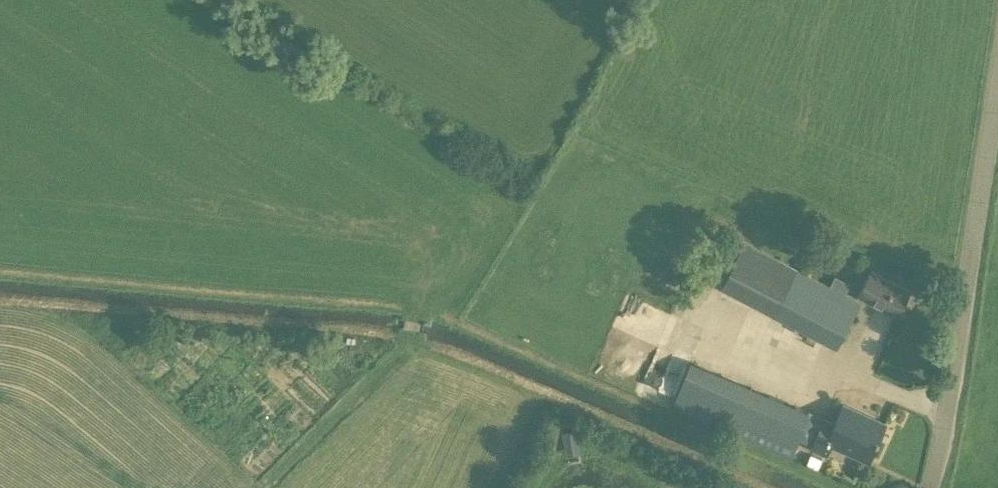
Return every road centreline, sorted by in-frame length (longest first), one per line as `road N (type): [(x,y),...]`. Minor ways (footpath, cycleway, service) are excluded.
road 1 (unclassified): [(930,487),(960,354),(997,77)]

